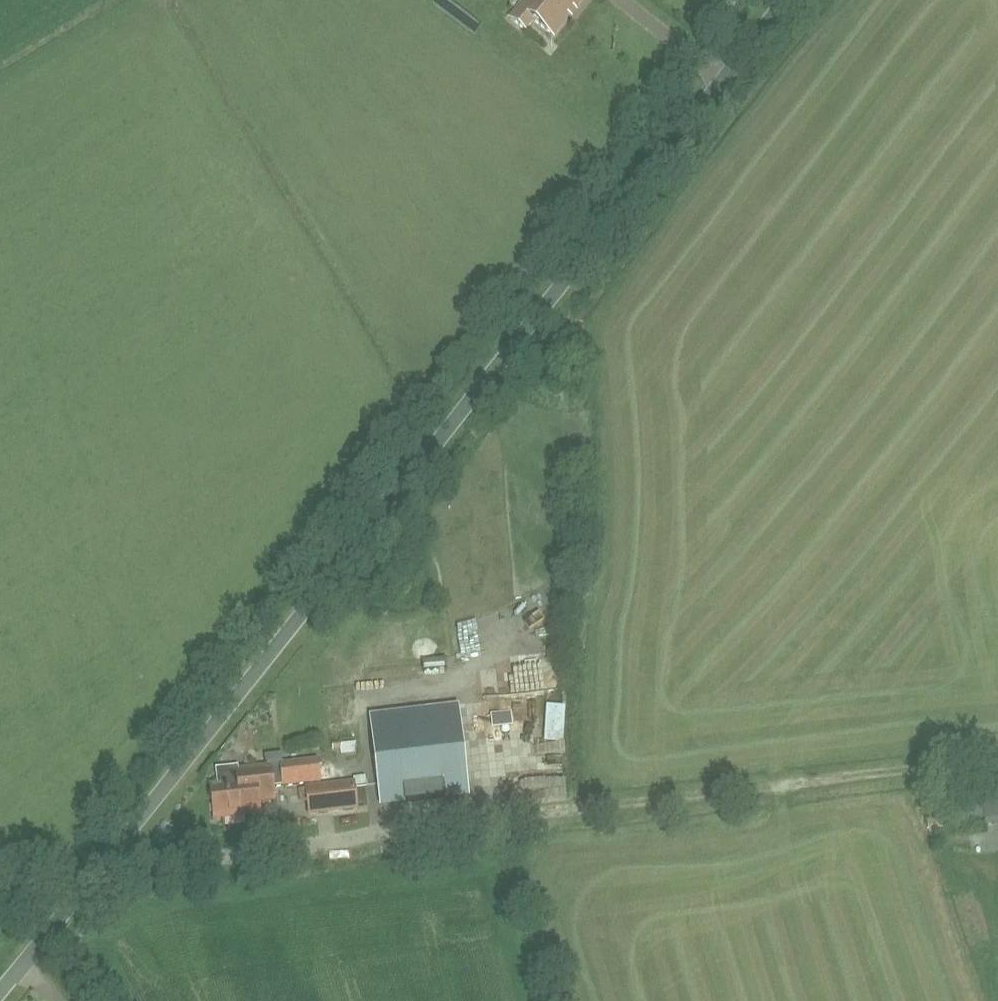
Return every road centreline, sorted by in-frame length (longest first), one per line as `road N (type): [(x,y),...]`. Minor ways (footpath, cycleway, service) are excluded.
road 1 (unclassified): [(0,991),(791,0)]
road 2 (track): [(997,762),(155,864),(113,848)]

